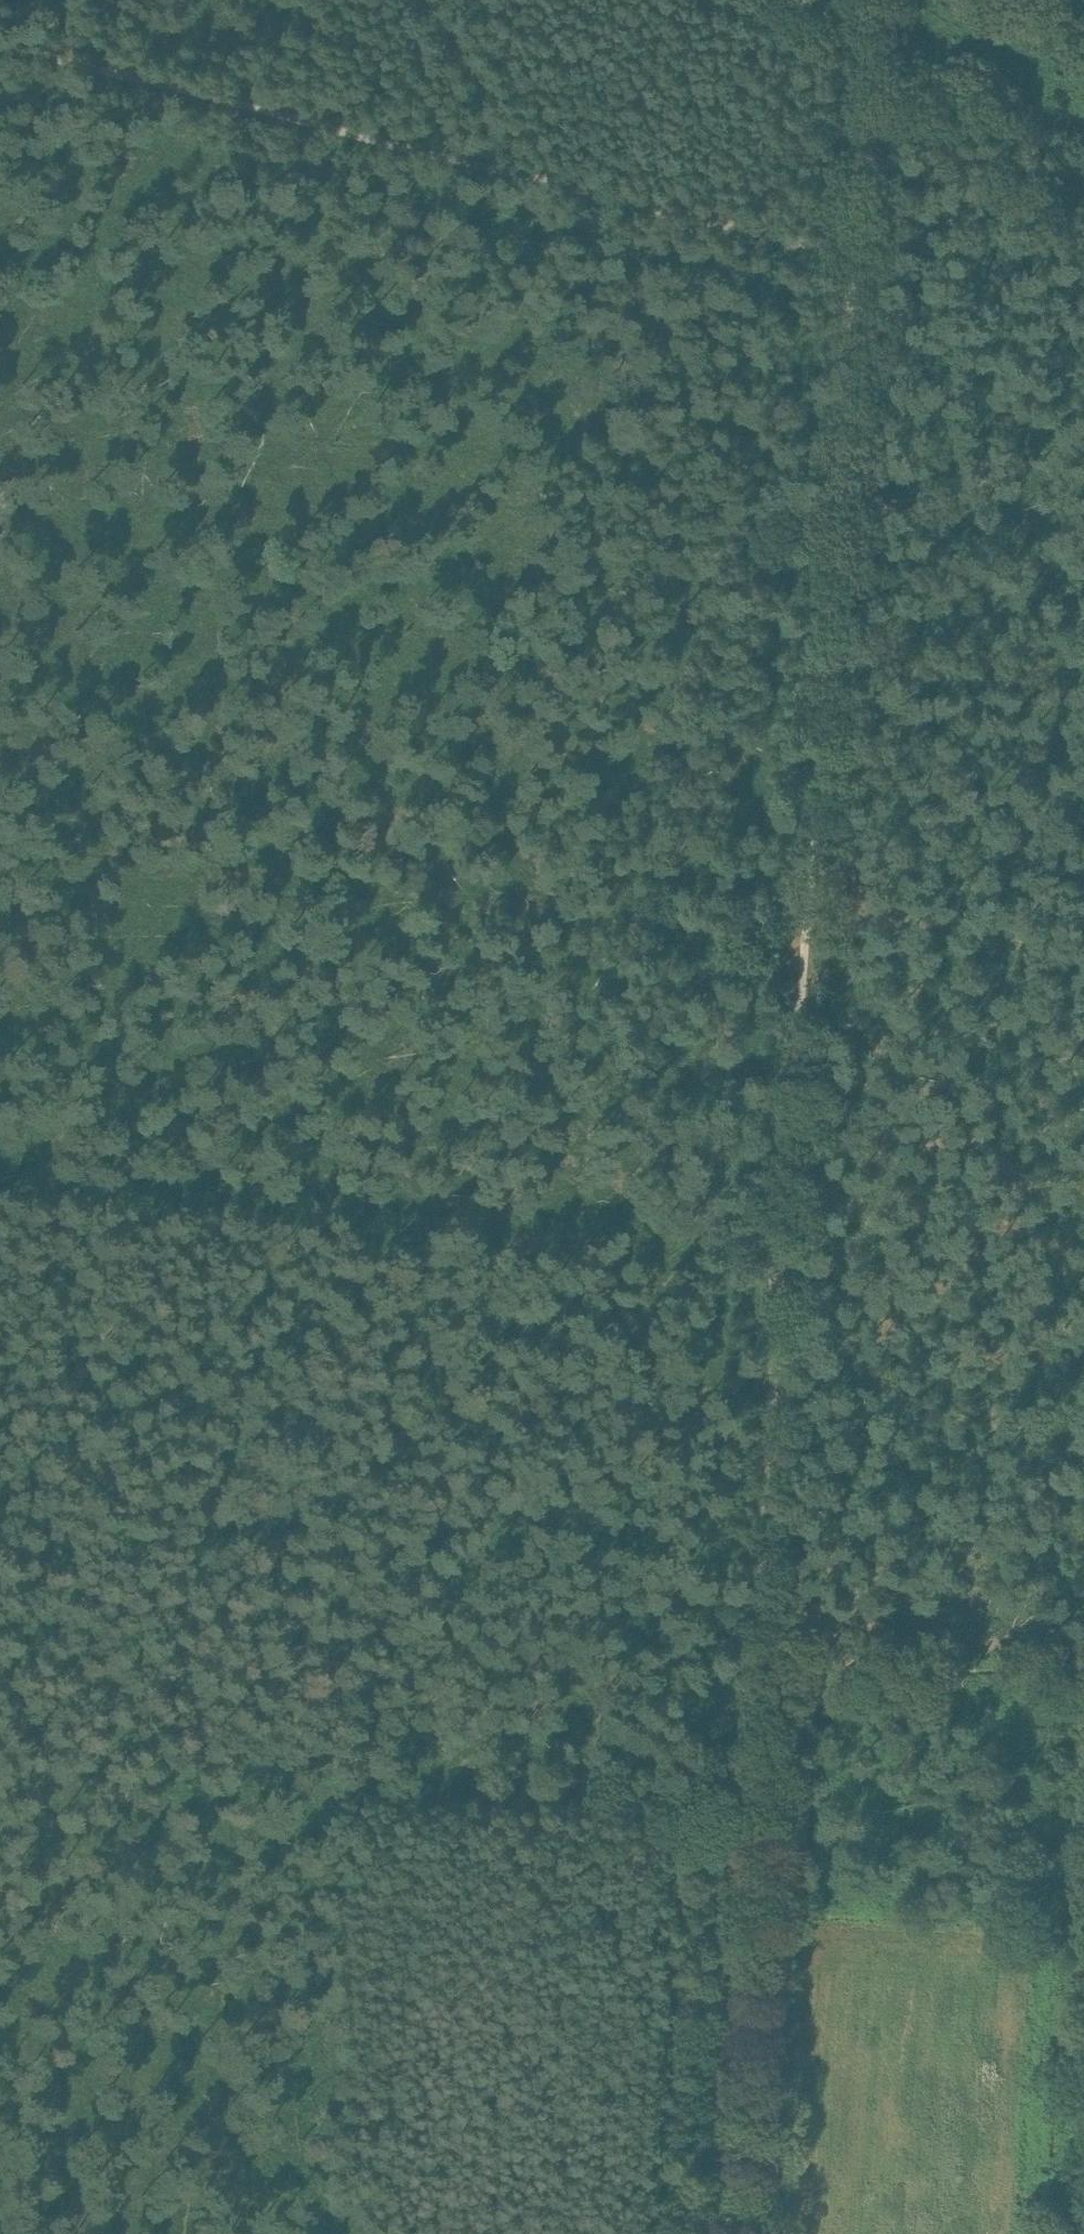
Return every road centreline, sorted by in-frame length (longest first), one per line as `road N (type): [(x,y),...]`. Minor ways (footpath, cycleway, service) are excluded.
road 1 (track): [(856,260),(749,1664)]
road 2 (track): [(0,45),(856,260)]
road 3 (track): [(749,1664),(703,2233)]
road 4 (track): [(871,87),(985,171),(1083,223)]
road 5 (track): [(856,260),(871,87)]

